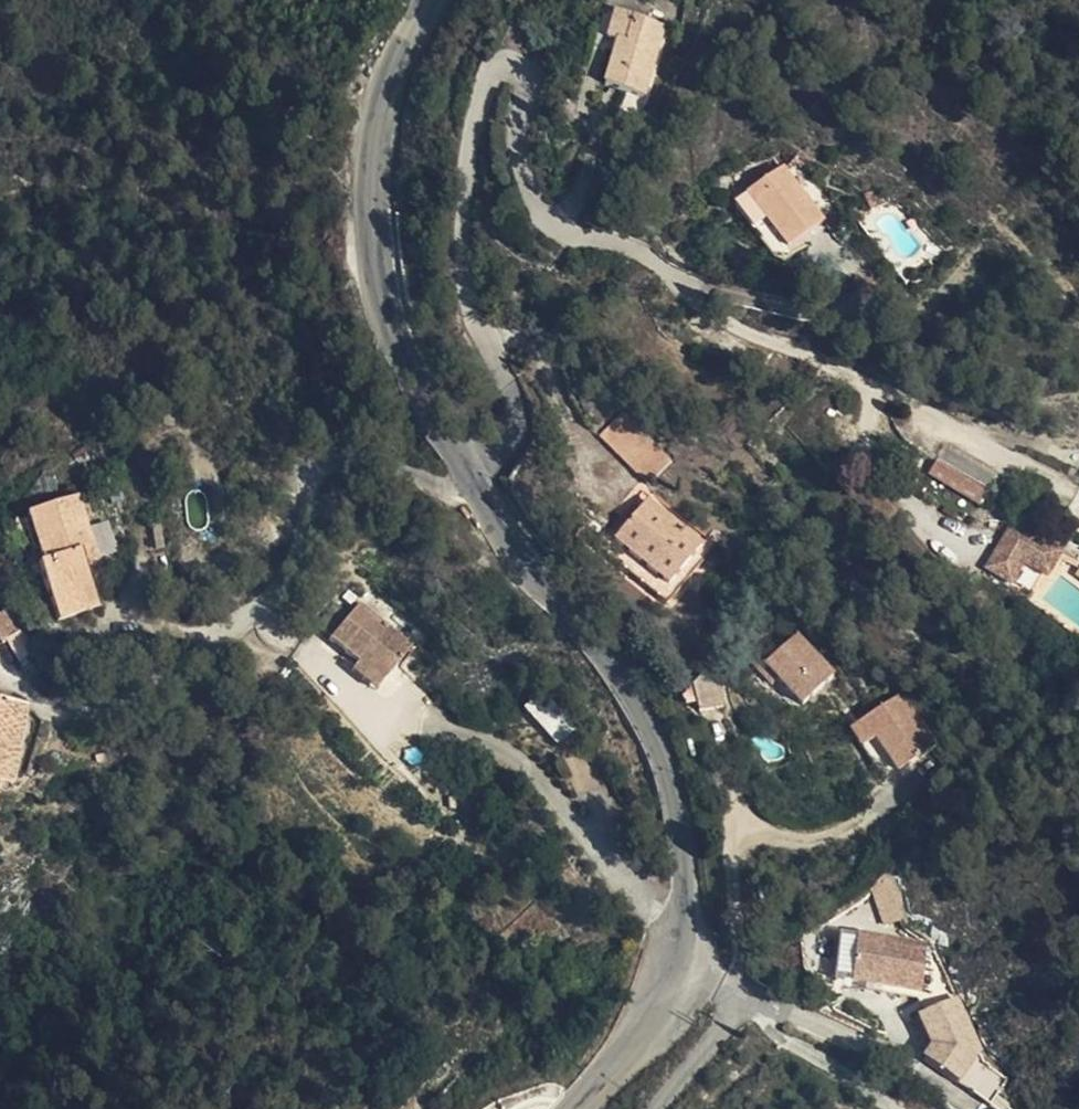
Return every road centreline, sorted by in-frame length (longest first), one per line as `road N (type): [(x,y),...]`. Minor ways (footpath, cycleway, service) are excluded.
road 1 (residential): [(465,482),(495,451),(506,412),(468,290),(459,209),(479,101),(495,74),(516,73),(527,87),(521,153),(533,201),(556,230),(618,242),(741,333),(842,369),(1063,480)]
road 2 (tertiary): [(465,482),(504,547),(614,671),(664,771),(683,894),(674,963)]
road 3 (tertiary): [(427,0),(384,110),(371,235),(381,299),(465,482)]
road 4 (residential): [(465,482),(444,486),(371,459),(333,461),(316,473),(279,588),(251,613),(208,633),(106,624)]
road 5 (tertiary): [(674,963),(633,1038),(569,1108)]
road 6 (residential): [(728,995),(716,1034),(659,1108)]

